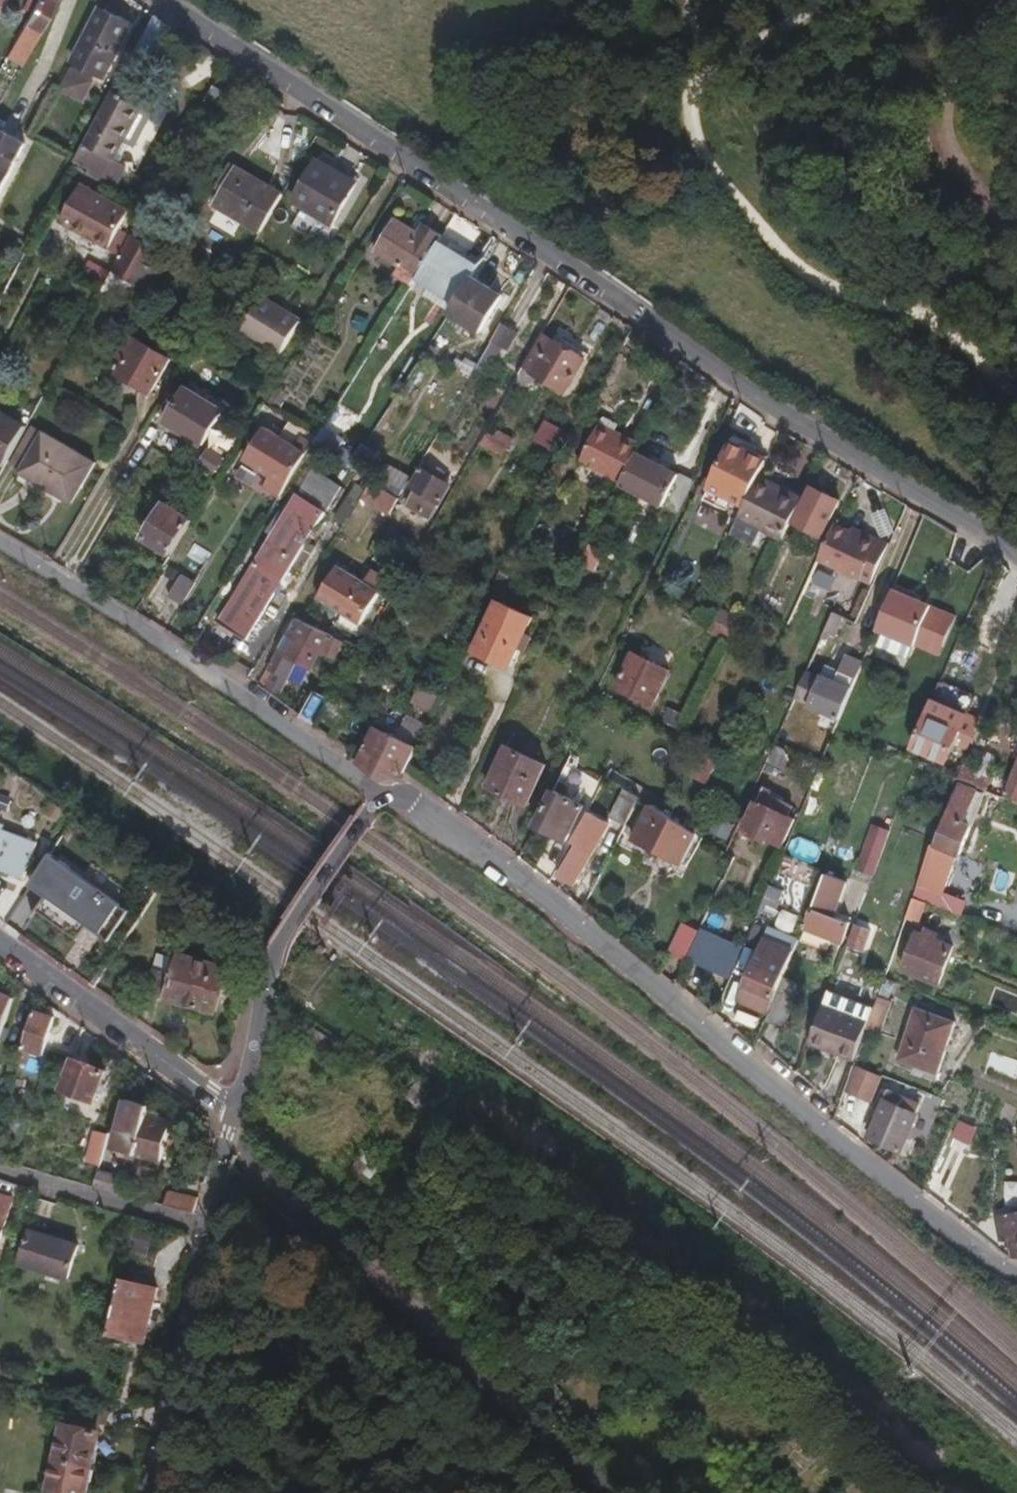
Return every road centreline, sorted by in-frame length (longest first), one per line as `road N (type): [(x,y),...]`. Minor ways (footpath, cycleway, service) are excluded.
road 1 (residential): [(1016,559),(818,438),(158,0)]
road 2 (residential): [(384,796),(408,802),(618,959),(842,1161),(1016,1264)]
road 3 (residential): [(0,545),(384,796)]
road 4 (residential): [(233,1112),(285,934),(384,796)]
road 5 (residential): [(0,939),(233,1112)]
road 6 (residential): [(144,1492),(209,1226)]
road 7 (residential): [(0,1171),(209,1226)]

